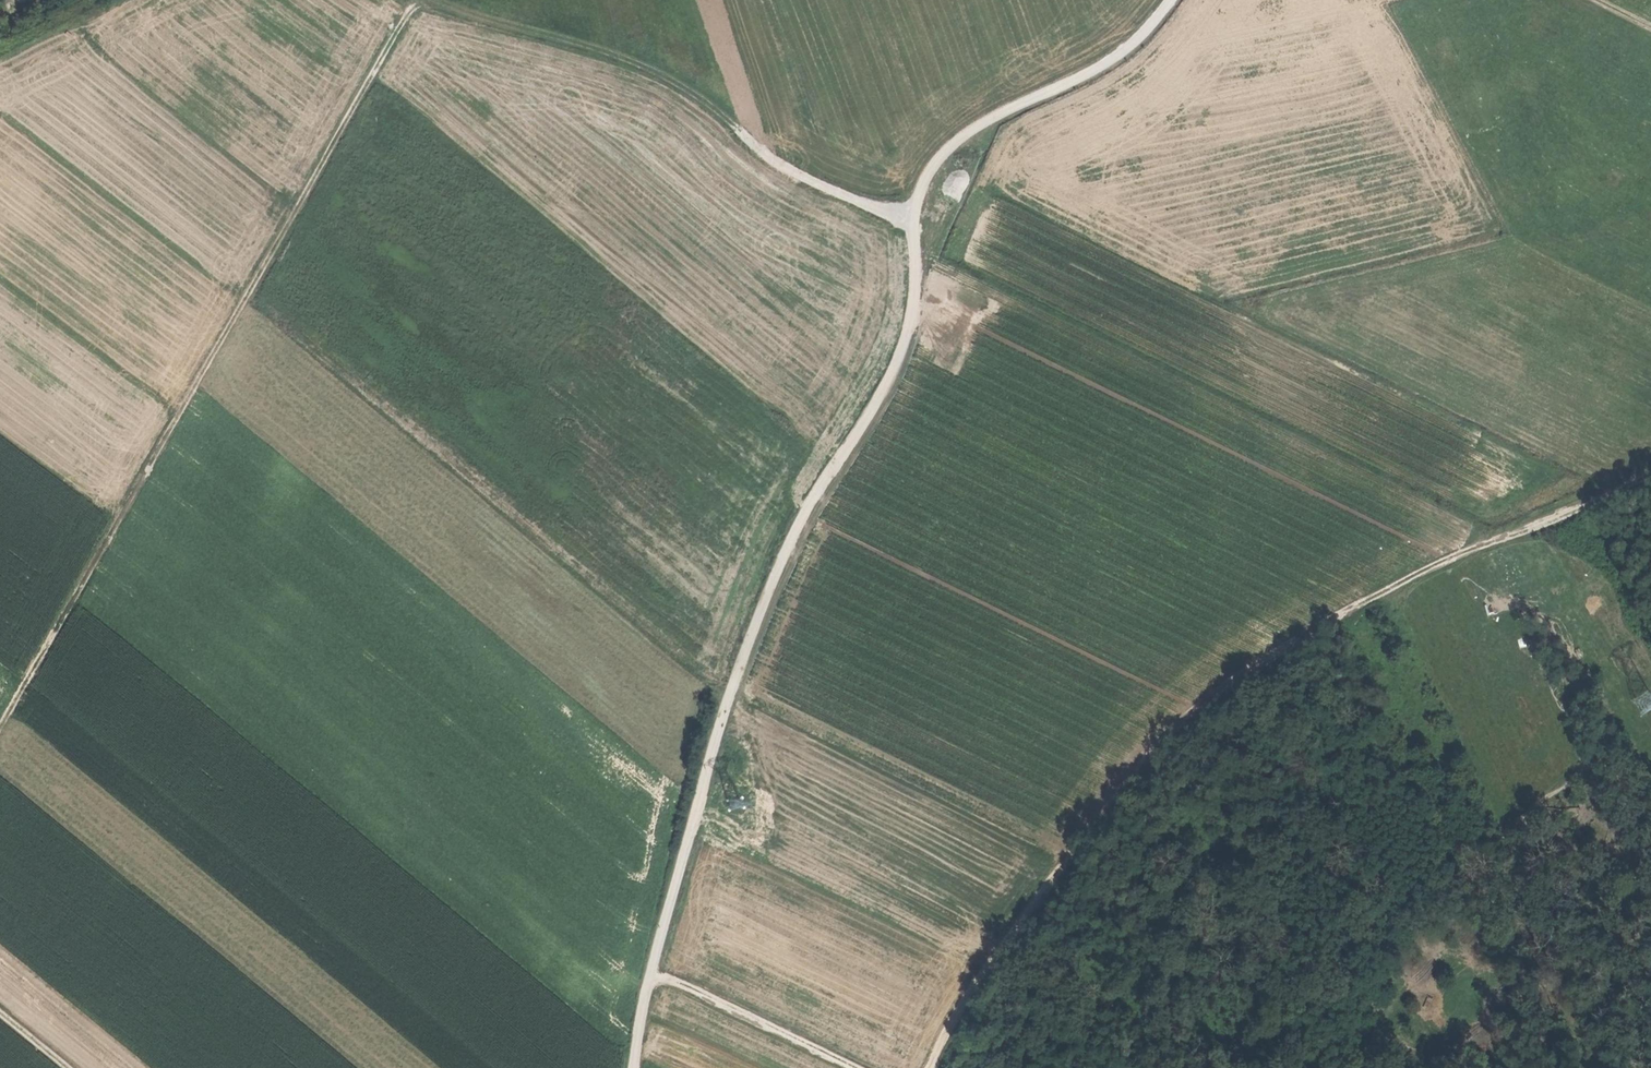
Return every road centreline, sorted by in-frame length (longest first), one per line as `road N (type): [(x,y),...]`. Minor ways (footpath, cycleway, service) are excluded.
road 1 (track): [(636,1067),(663,901),(735,670),(809,503),(892,382),(913,297),(926,185),(945,154),(978,126),(1103,66),(1131,47),(1171,0)]
road 2 (track): [(0,730),(415,1)]
road 3 (track): [(922,217),(584,61),(415,1)]

